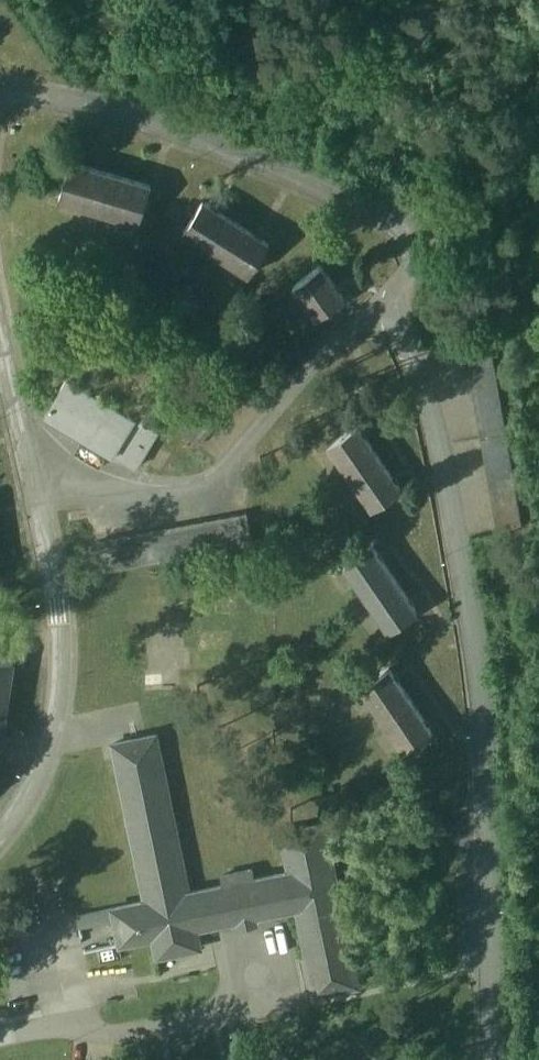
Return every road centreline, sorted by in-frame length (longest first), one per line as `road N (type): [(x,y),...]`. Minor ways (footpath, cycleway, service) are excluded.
road 1 (residential): [(508,1059),(498,717),(453,462),(413,304)]
road 2 (residential): [(413,304),(435,238),(317,182),(177,136),(73,106),(0,95)]
road 3 (residential): [(40,499),(203,493),(271,414),(354,338),(413,304)]
road 4 (residential): [(40,499),(67,678),(37,774),(0,828)]
road 5 (track): [(538,130),(435,238)]
road 6 (residential): [(0,356),(40,499)]

